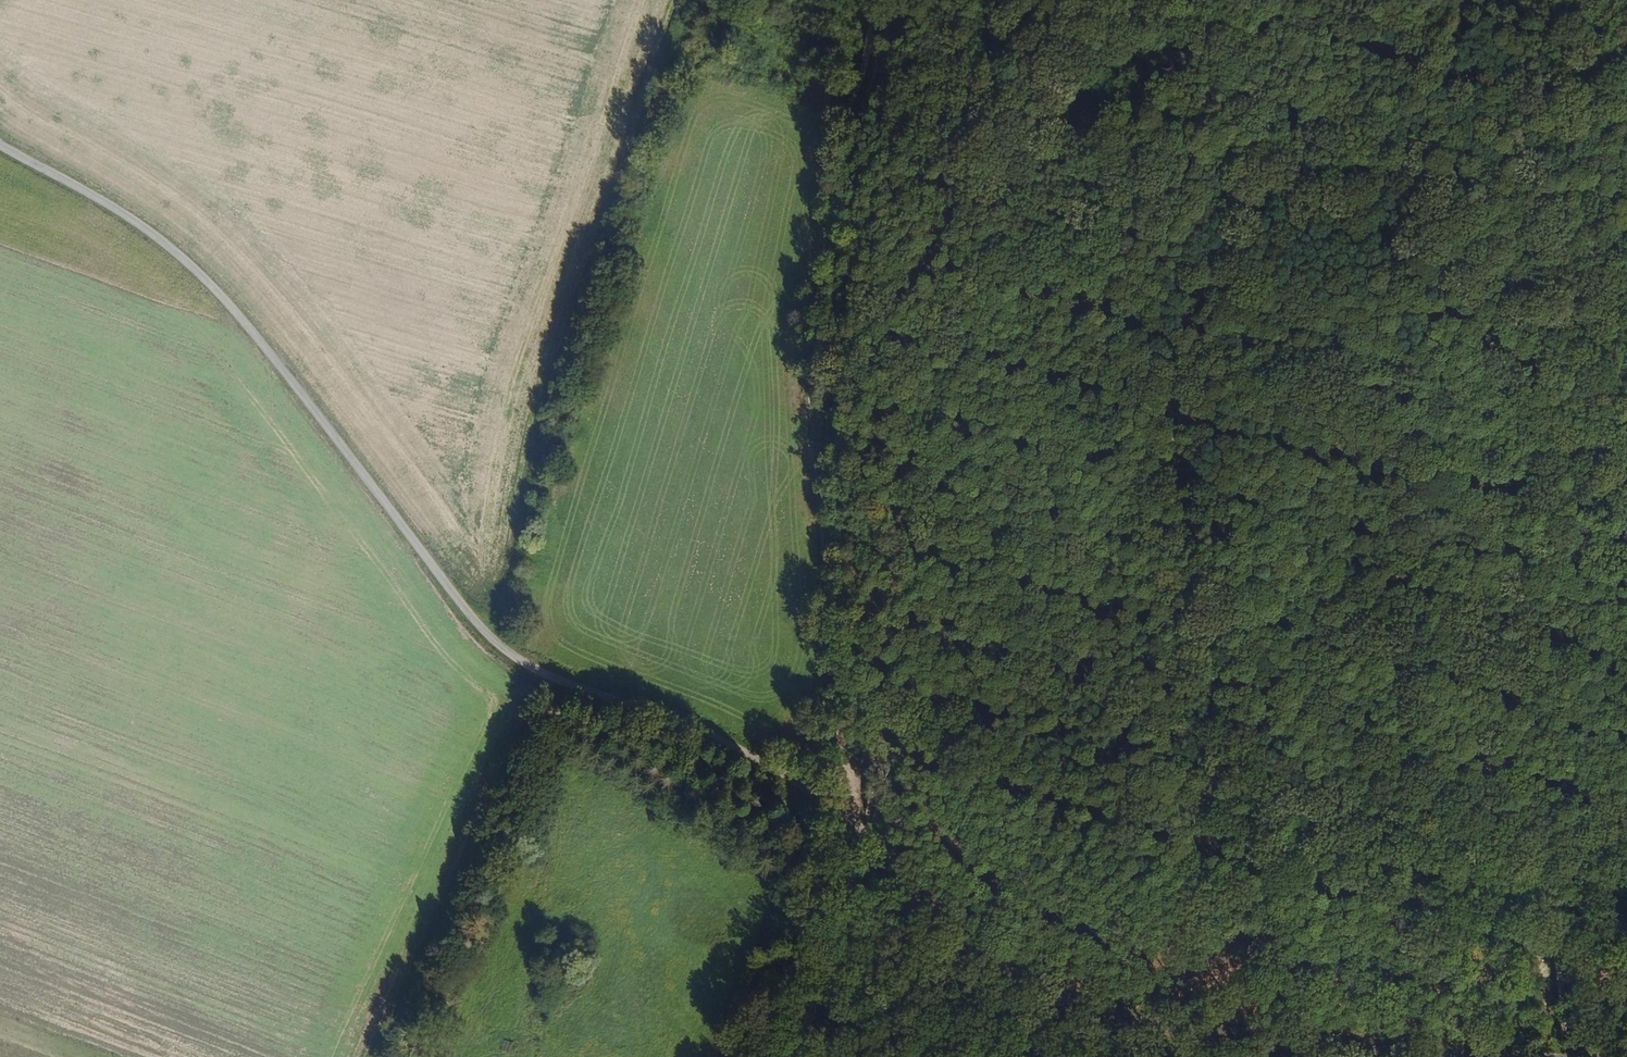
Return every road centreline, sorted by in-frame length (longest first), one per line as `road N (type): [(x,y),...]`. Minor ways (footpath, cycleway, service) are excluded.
road 1 (tertiary): [(0,139),(199,269),(501,648),(760,769),(986,913),(1114,1024),(1441,1056),(1626,1055)]
road 2 (track): [(882,0),(816,356),(847,825)]

